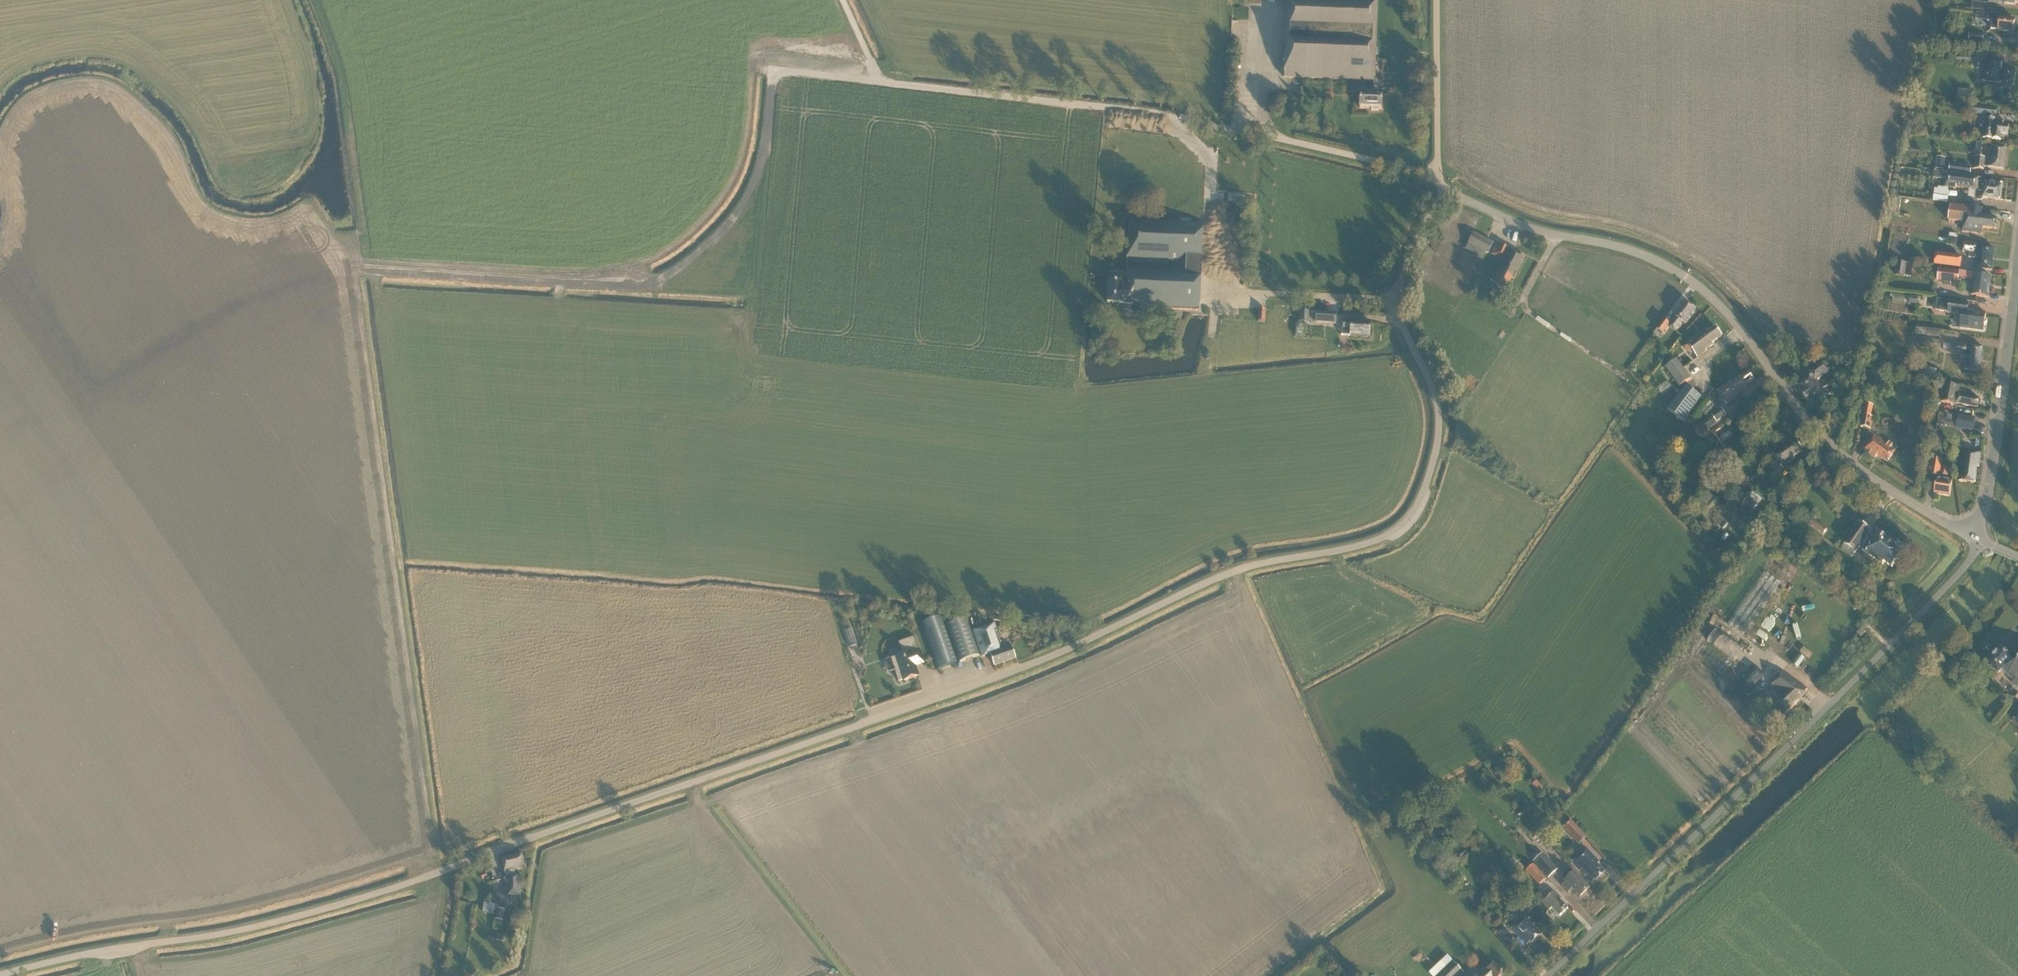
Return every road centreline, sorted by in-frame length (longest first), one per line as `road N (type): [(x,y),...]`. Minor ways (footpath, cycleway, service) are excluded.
road 1 (tertiary): [(0,974),(254,927),(384,891),(1025,667),(1228,572),(1391,533),(1418,501),(1439,426),(1398,293),(1432,213),(1447,198)]
road 2 (track): [(775,70),(764,146),(735,217),(678,271),(647,284),(554,287),(357,272),(291,180)]
road 3 (tertiary): [(1447,198),(1636,252),(1686,277),(1732,320),(1842,456),(1977,538)]
road 4 (unclassified): [(1549,975),(1943,592),(1977,538)]
road 5 (tertiary): [(1977,538),(2017,254)]

